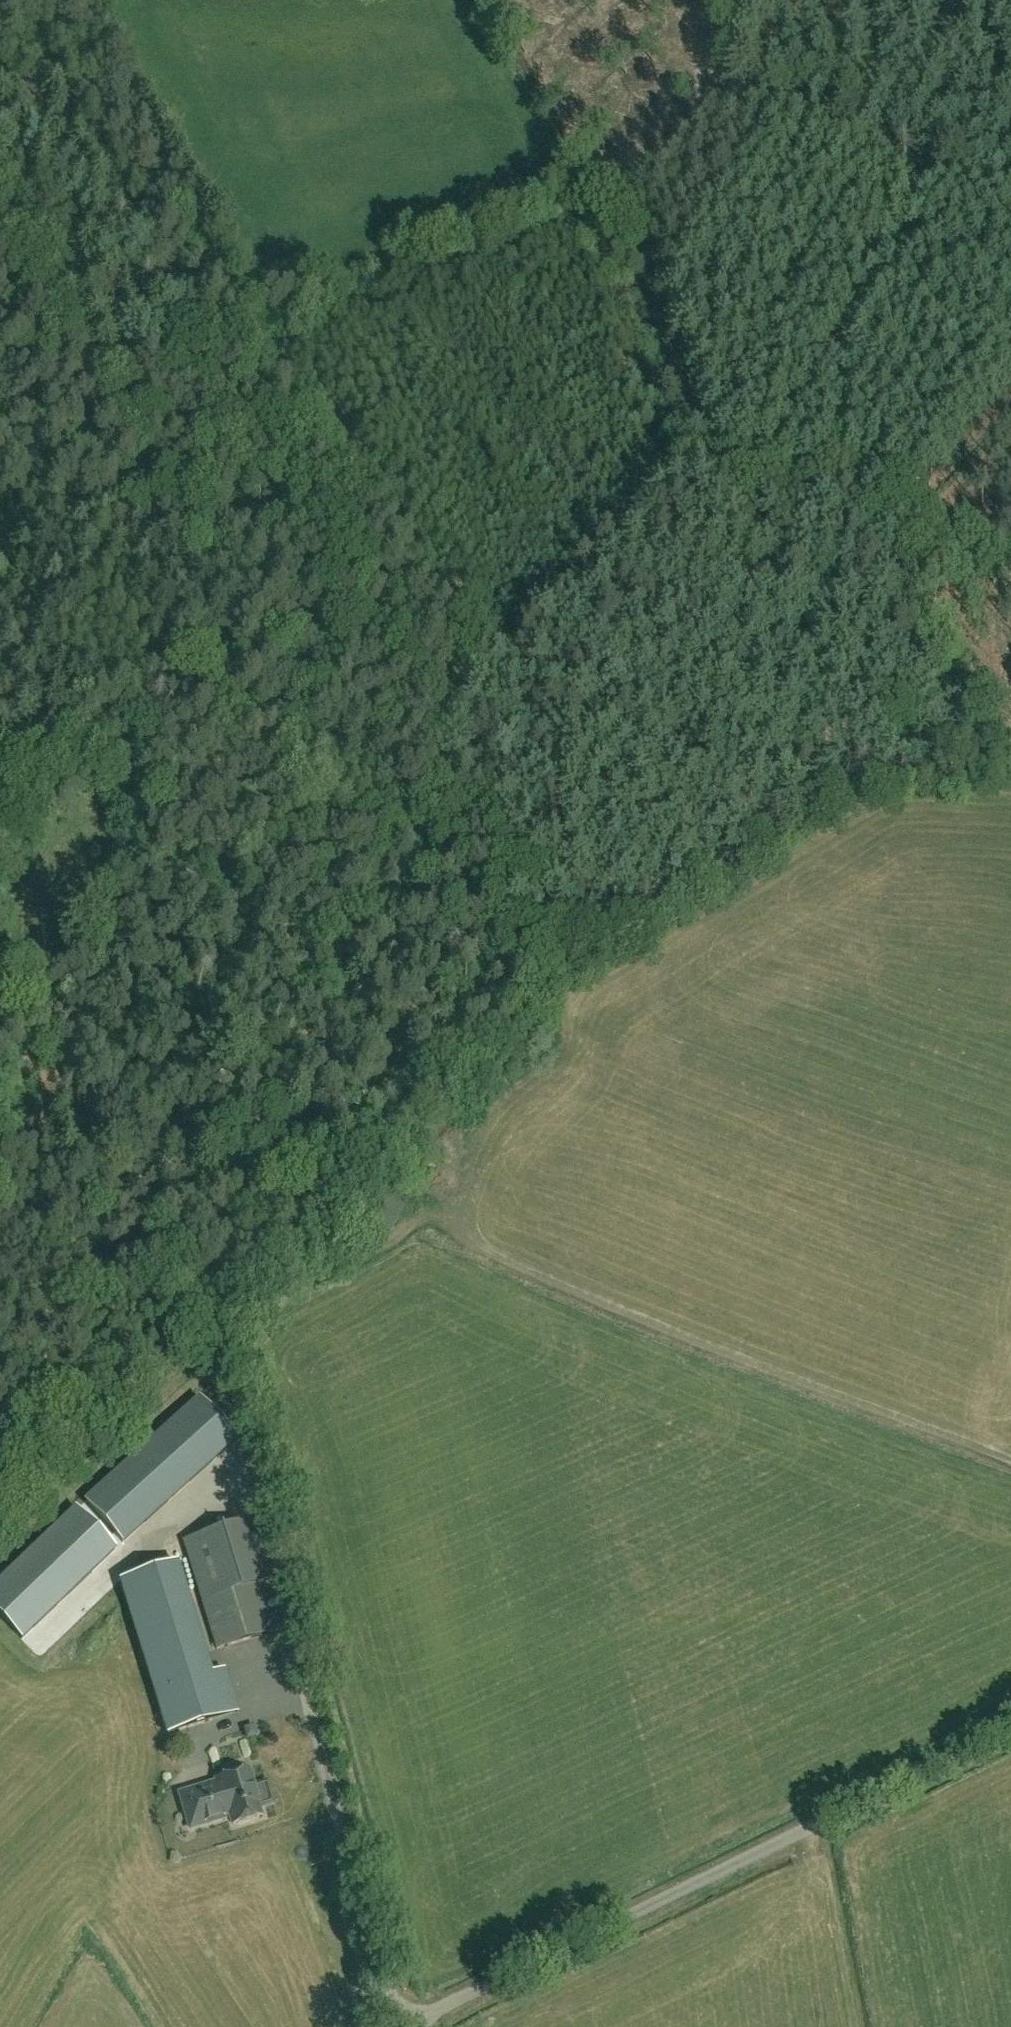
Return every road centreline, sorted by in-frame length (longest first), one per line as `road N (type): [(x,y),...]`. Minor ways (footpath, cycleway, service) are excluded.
road 1 (unclassified): [(394,2026),(456,1989),(1010,1725)]

